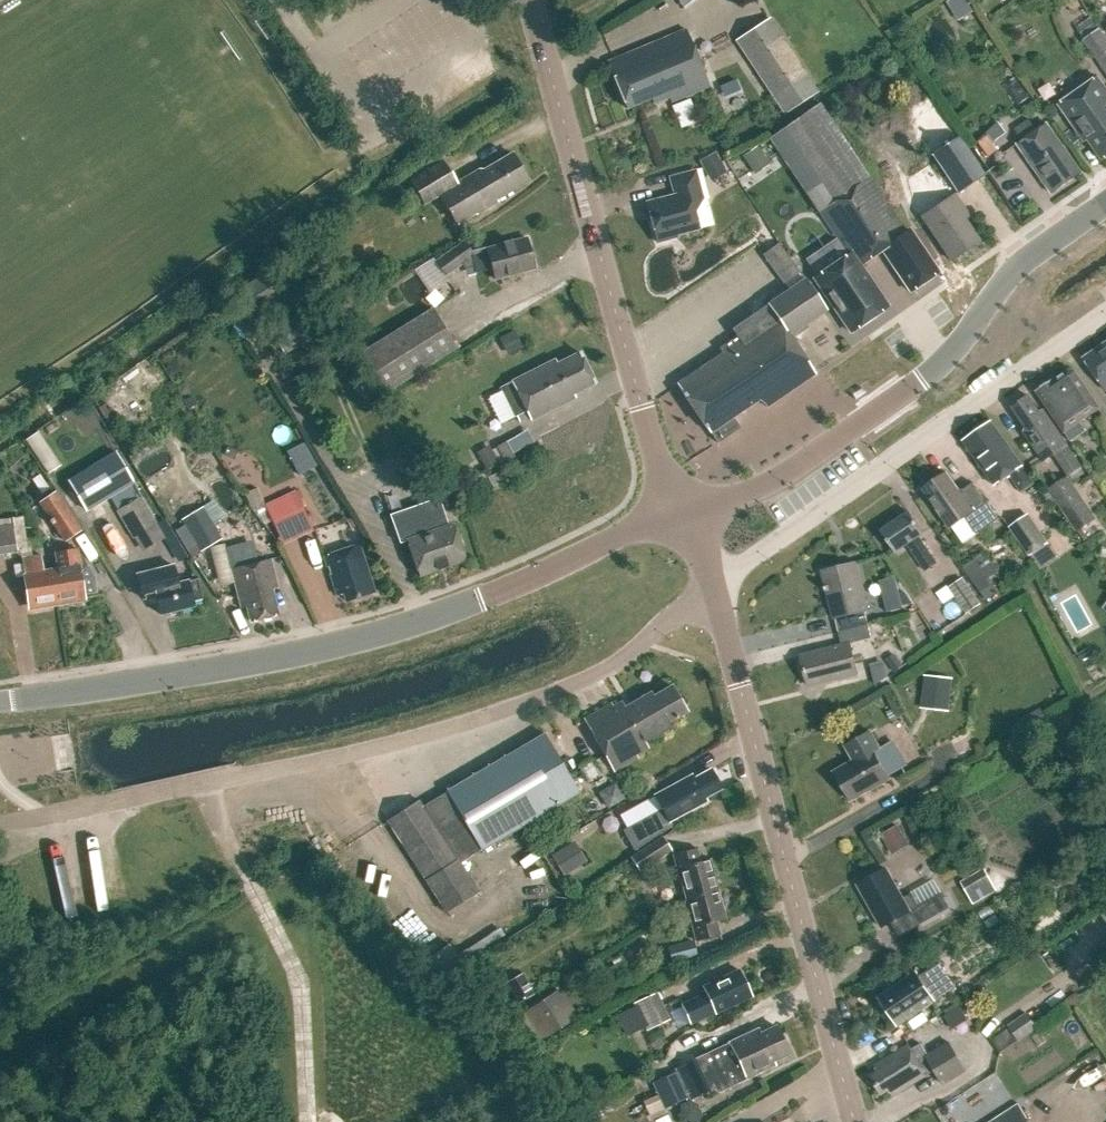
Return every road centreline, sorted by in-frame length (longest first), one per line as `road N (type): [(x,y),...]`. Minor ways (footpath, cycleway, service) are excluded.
road 1 (residential): [(0,822),(360,753),(471,721),(613,665),(714,583)]
road 2 (tertiary): [(0,701),(367,634),(531,578),(680,511)]
road 3 (tertiary): [(854,1121),(714,583)]
road 4 (tertiary): [(680,511),(784,475),(919,380),(1016,267),(1105,203)]
road 5 (tertiary): [(680,511),(530,0)]
road 6 (residential): [(714,583),(1105,312)]

